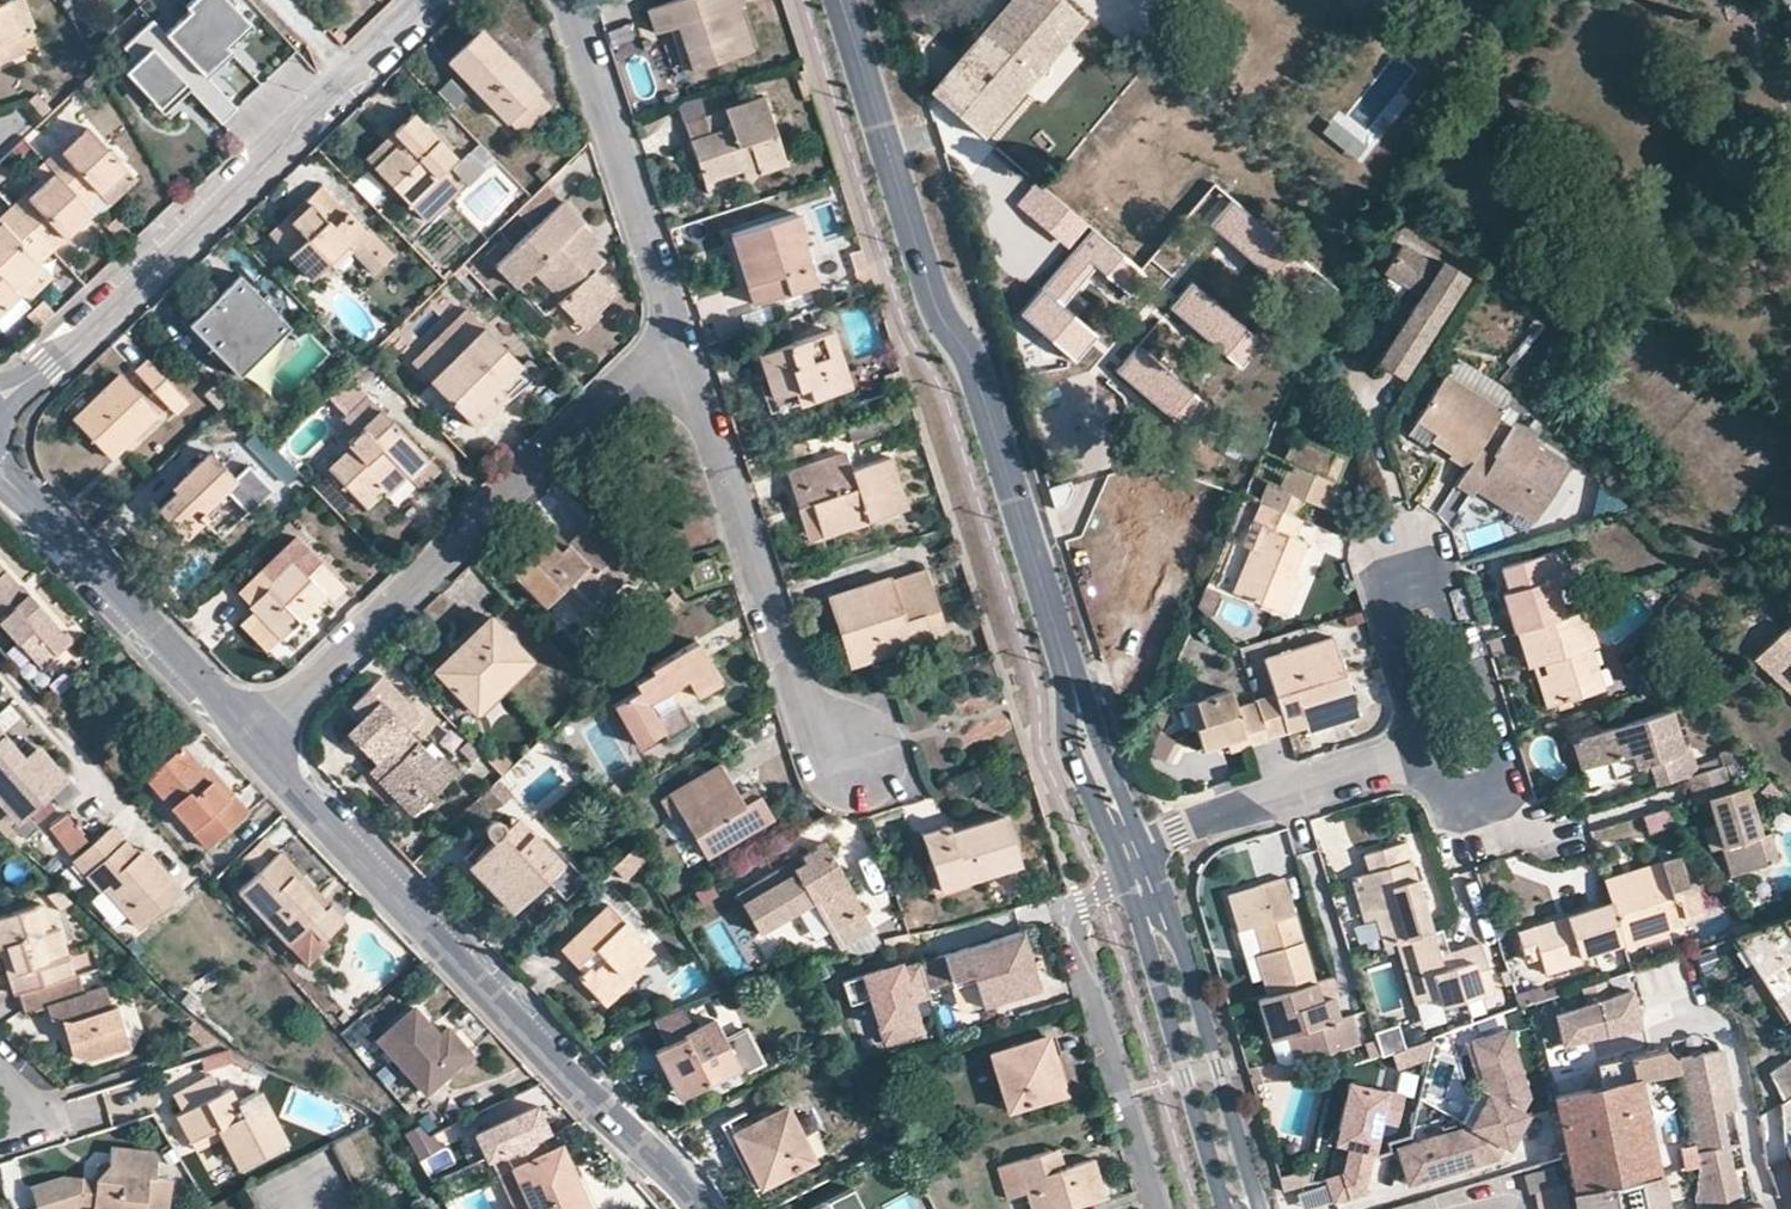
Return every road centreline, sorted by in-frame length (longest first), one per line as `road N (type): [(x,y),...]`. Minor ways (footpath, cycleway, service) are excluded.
road 1 (secondary): [(844,0),(937,301),(978,371),(1073,675)]
road 2 (residential): [(253,733),(473,981),(703,1208)]
road 3 (residential): [(437,0),(0,400)]
road 4 (residential): [(253,733),(641,369),(681,356)]
road 5 (residential): [(681,356),(802,697),(854,752)]
road 6 (residential): [(1431,750),(1448,803),(1461,810),(1504,795),(1510,782),(1444,565),(1429,559),(1388,572),(1379,586)]
road 7 (residential): [(574,0),(681,356)]
road 8 (residential): [(0,470),(253,733)]
road 9 (secondary): [(1254,1208),(1257,1196),(1181,934),(1155,909)]
road 10 (secondary): [(1155,909),(1148,943),(1225,1198),(1236,1208)]
road 11 (residential): [(1131,848),(1431,750)]
road 12 (residential): [(1379,586),(1431,750)]
road 13 (secondary): [(1073,675),(1072,751),(1101,810),(1122,824)]
road 14 (secondary): [(1122,824),(1127,804),(1073,675)]

